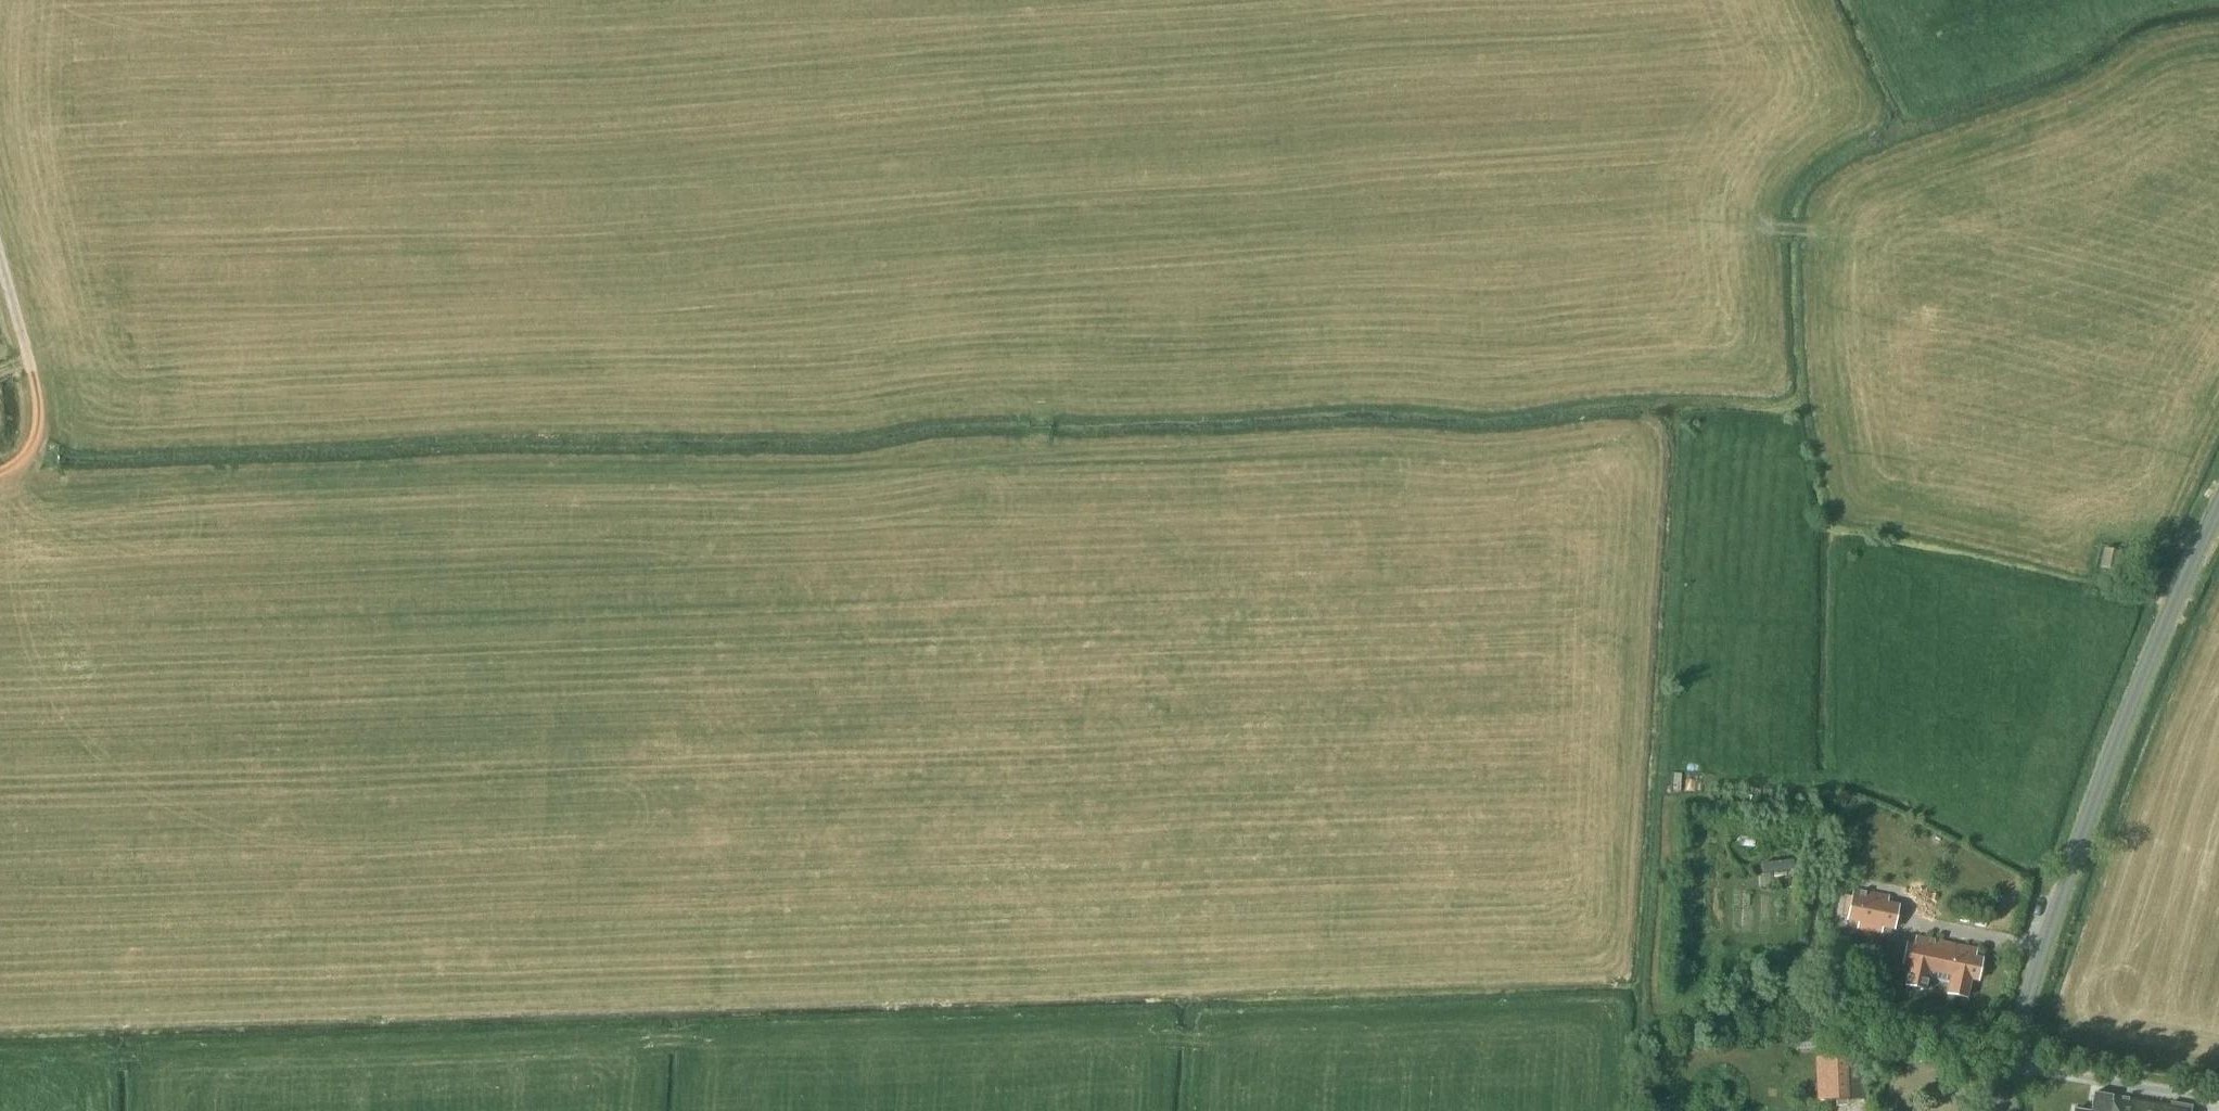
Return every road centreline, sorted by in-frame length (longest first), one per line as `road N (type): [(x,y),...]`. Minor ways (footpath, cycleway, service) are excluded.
road 1 (unclassified): [(2001,1110),(2022,1002),(2130,688),(2218,503)]

